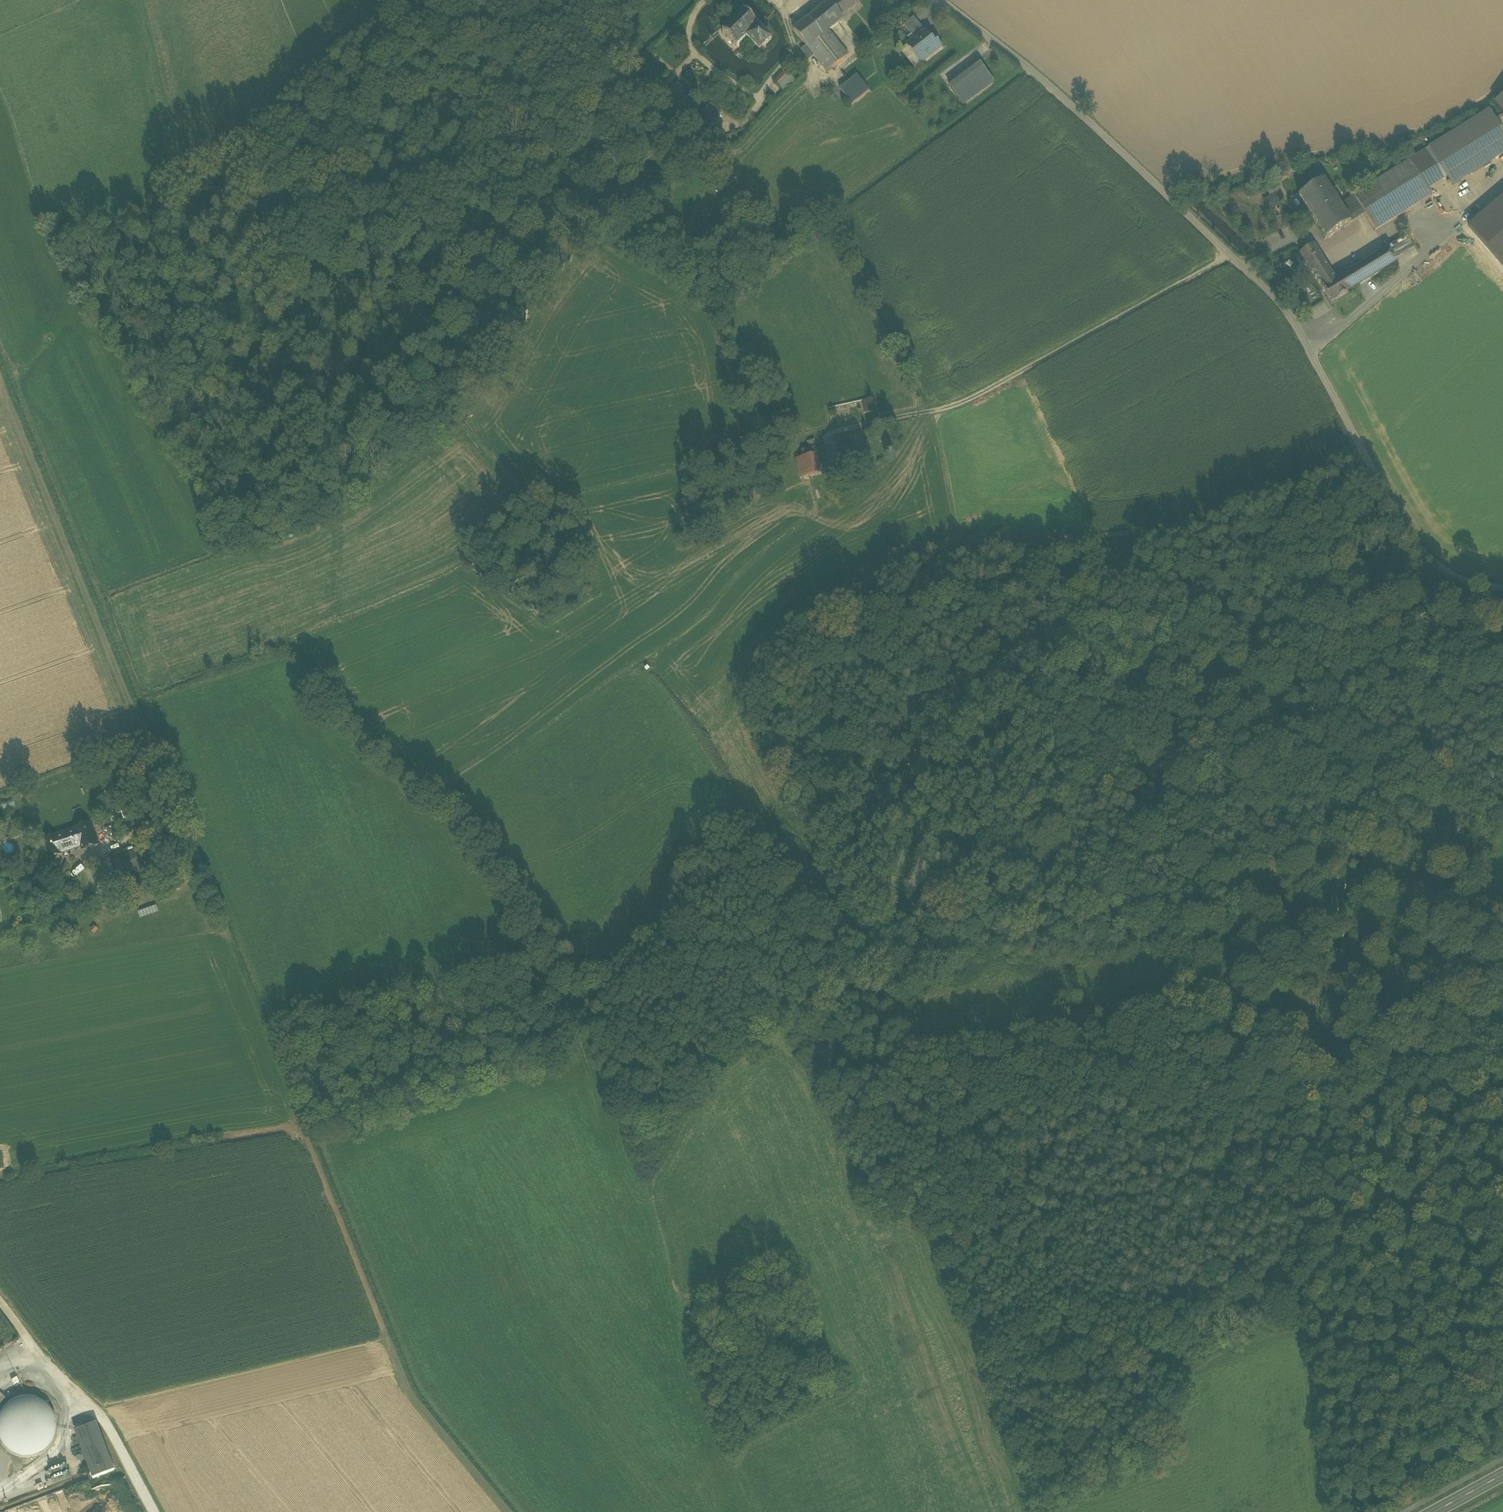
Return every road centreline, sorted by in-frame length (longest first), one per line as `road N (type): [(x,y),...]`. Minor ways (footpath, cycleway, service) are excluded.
road 1 (track): [(780,9),(814,75),(734,156),(682,125),(658,139),(318,504),(216,545)]
road 2 (residential): [(1502,587),(1474,586),(1428,561),(1288,312),(1079,113),(942,0)]
road 3 (track): [(1399,520),(802,813),(749,823)]
road 4 (track): [(1502,1084),(1308,1095),(1230,1086),(1203,976)]
road 5 (unclassified): [(0,1300),(107,1423),(155,1511)]

